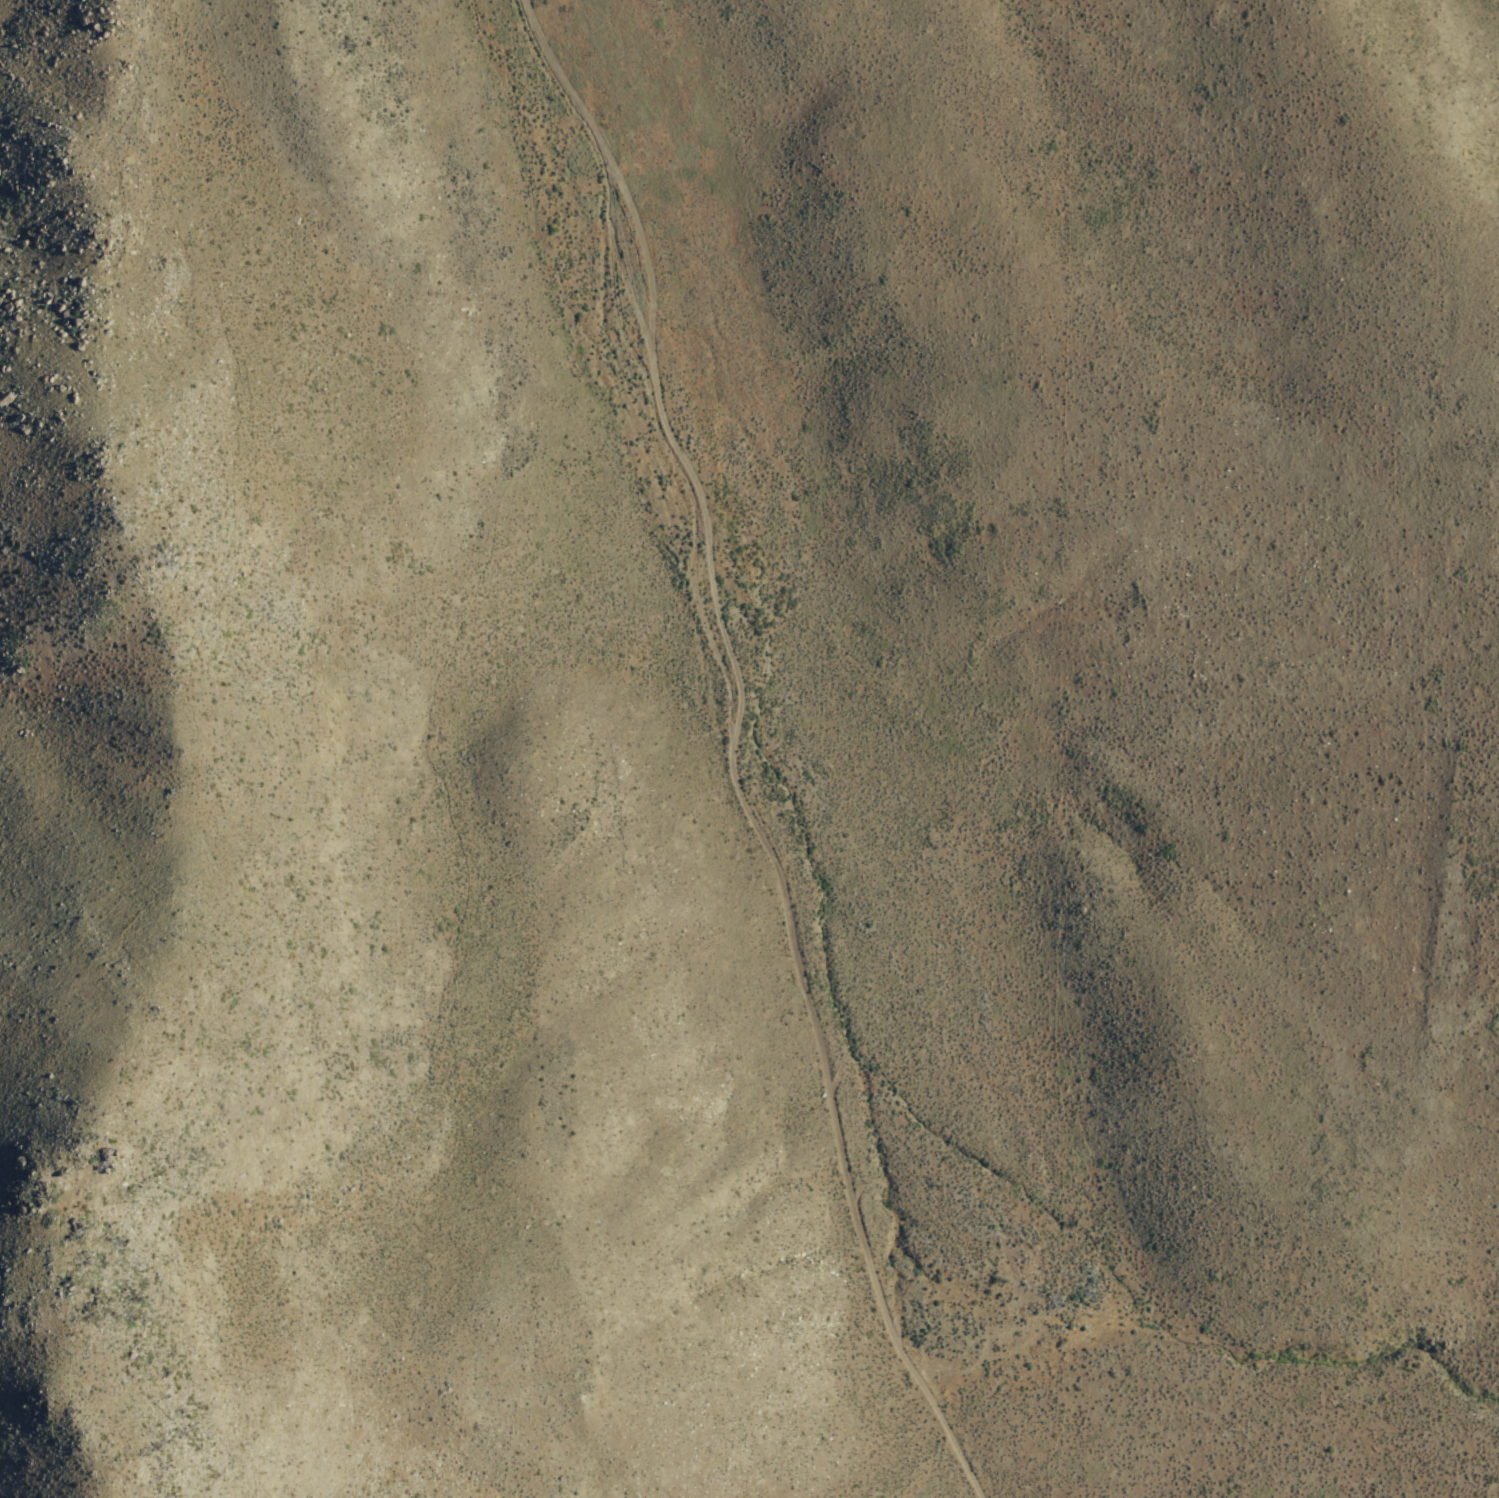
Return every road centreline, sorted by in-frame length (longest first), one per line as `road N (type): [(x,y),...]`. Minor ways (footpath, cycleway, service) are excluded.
road 1 (track): [(532,0),(611,158),(634,319),(669,428),(711,508),(707,586),(744,697),(746,768),(790,873),(889,1281),(917,1356),(998,1497)]

